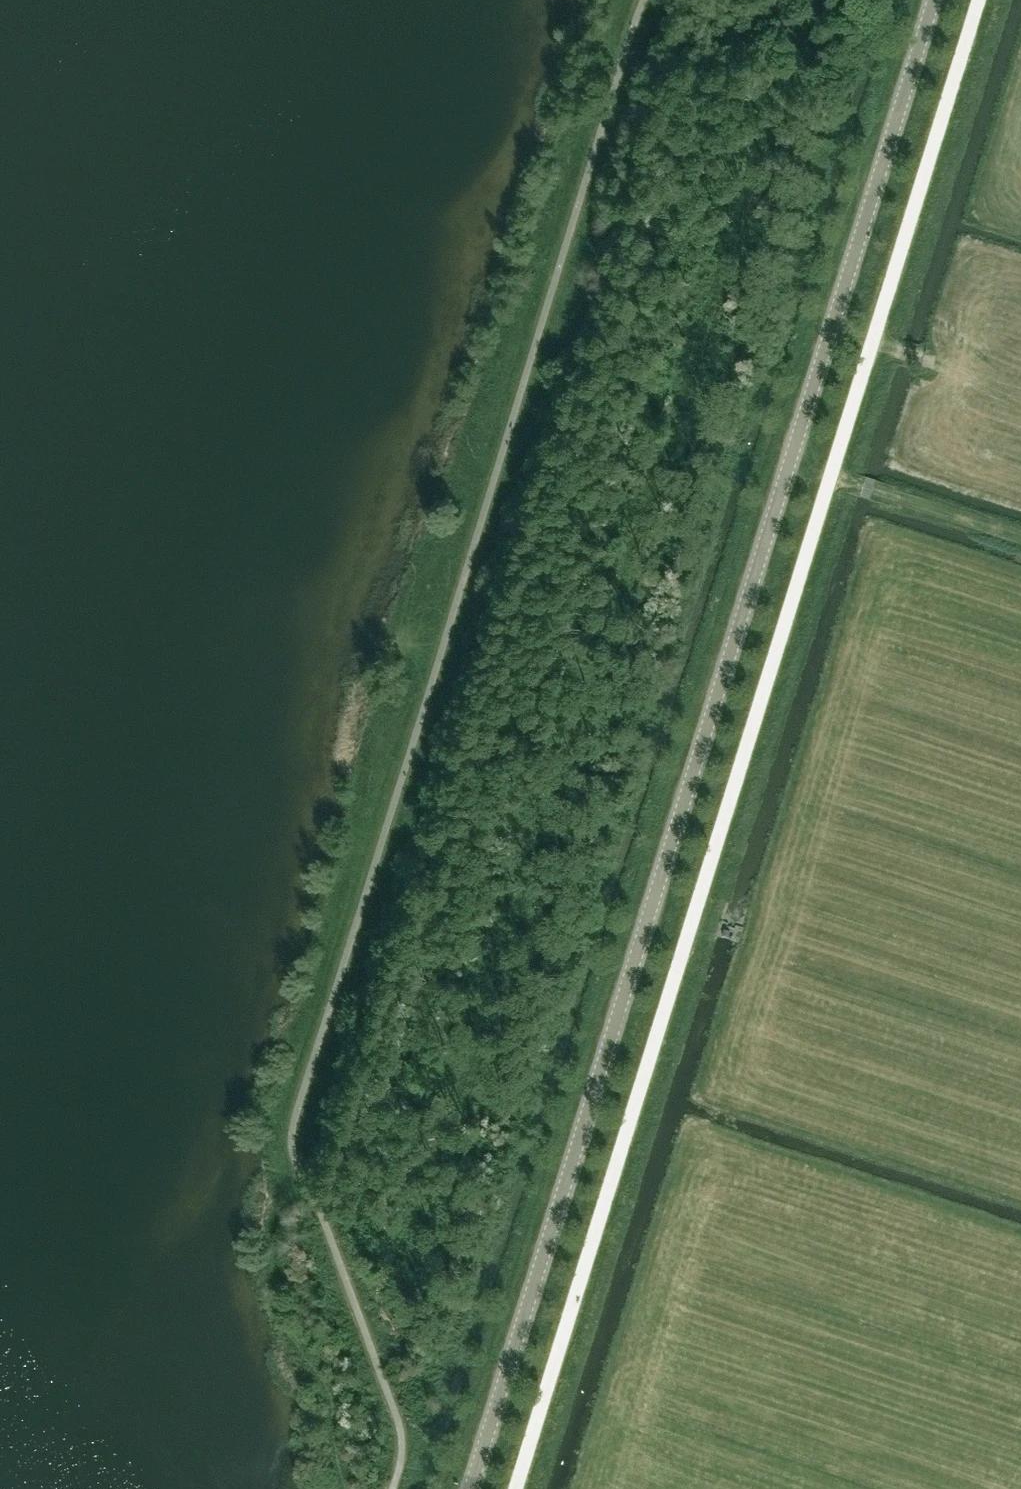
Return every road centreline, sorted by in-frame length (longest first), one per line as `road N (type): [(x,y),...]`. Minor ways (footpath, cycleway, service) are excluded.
road 1 (unclassified): [(472,1488),(934,0)]

